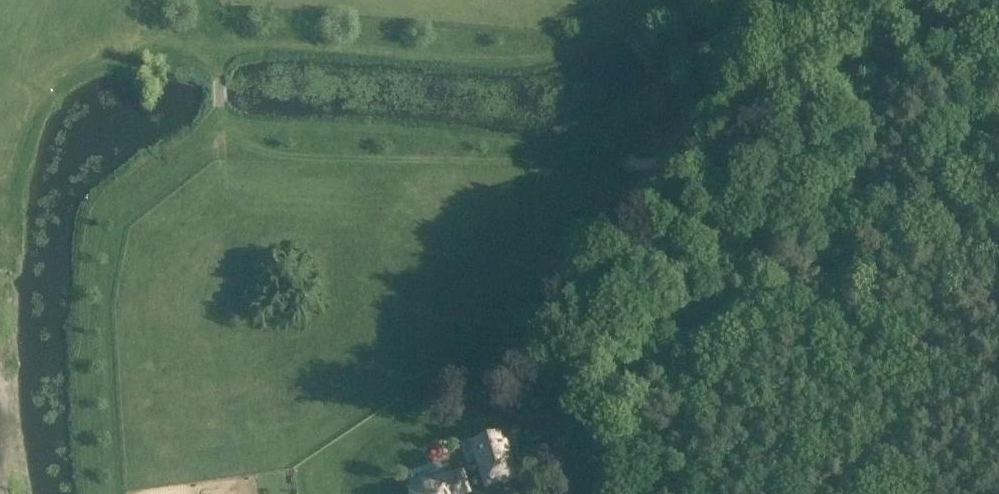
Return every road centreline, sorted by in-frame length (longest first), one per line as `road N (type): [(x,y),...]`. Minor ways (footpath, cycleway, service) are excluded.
road 1 (track): [(272,154),(415,175),(550,178),(712,141),(806,139)]
road 2 (track): [(221,109),(225,39),(528,62),(619,22),(628,34)]

